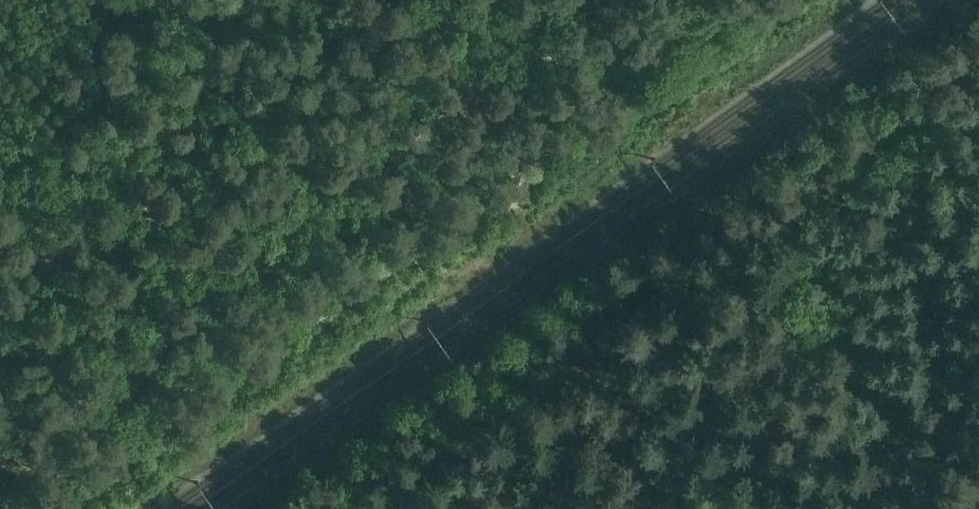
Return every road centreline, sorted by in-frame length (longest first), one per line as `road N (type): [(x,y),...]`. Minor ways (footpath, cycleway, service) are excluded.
road 1 (track): [(0,164),(88,100),(118,65),(146,0)]

